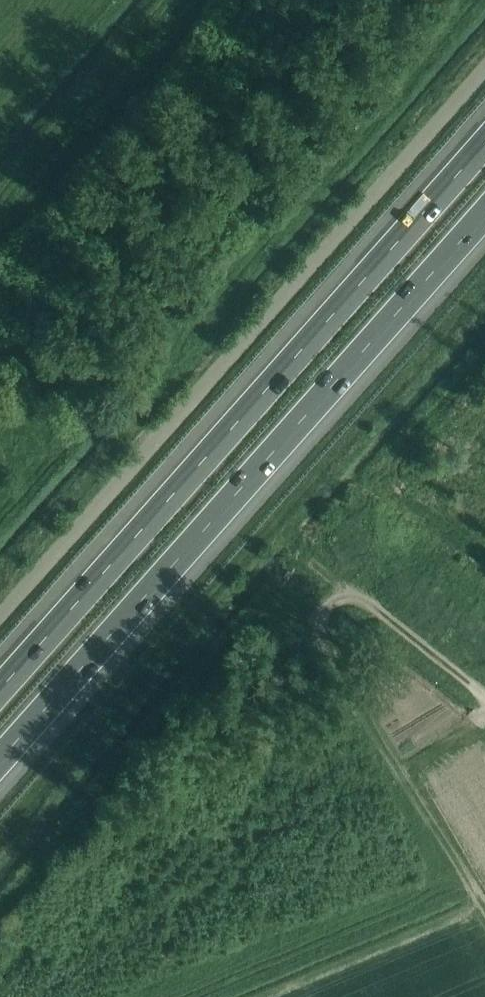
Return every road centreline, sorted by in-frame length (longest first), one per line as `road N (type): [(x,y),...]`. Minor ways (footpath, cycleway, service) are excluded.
road 1 (motorway): [(484,142),(0,688)]
road 2 (motorway): [(0,757),(484,211)]
road 3 (unclassified): [(484,70),(0,613)]

